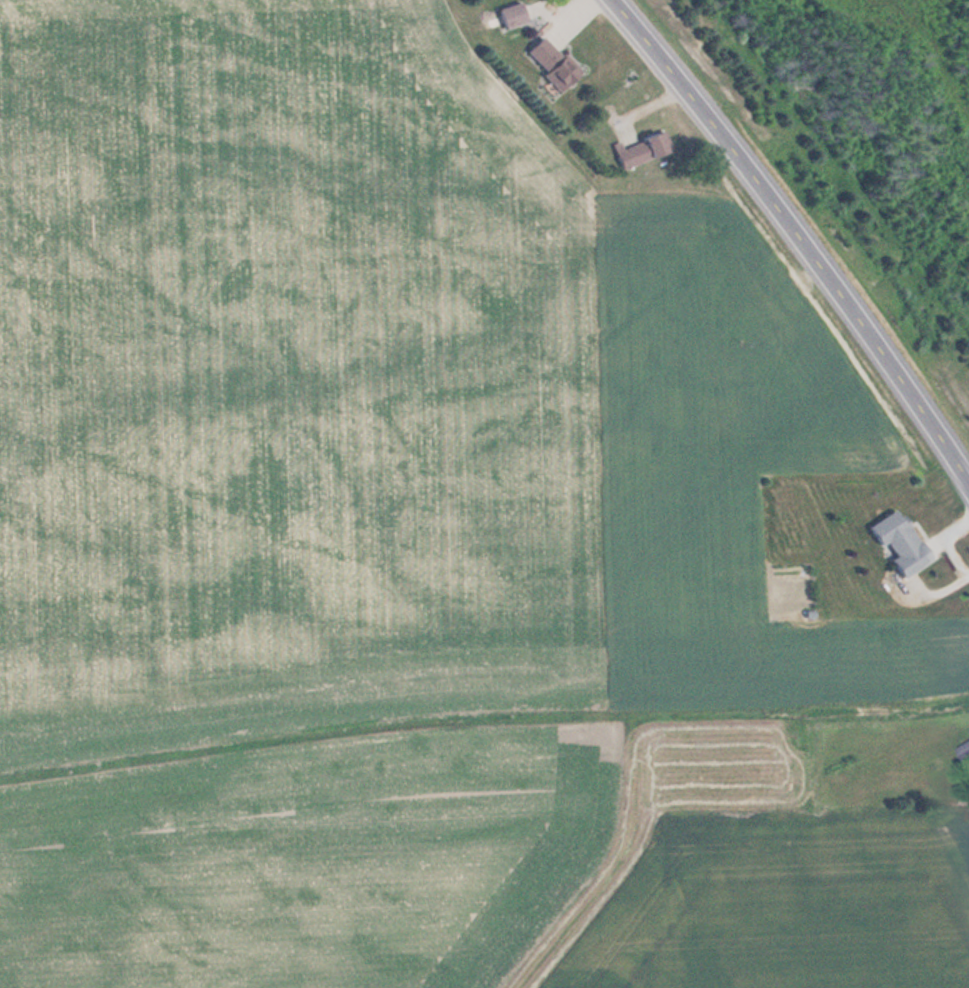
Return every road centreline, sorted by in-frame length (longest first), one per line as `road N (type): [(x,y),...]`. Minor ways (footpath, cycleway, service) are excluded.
road 1 (primary): [(614,0),(778,206),(968,478)]

